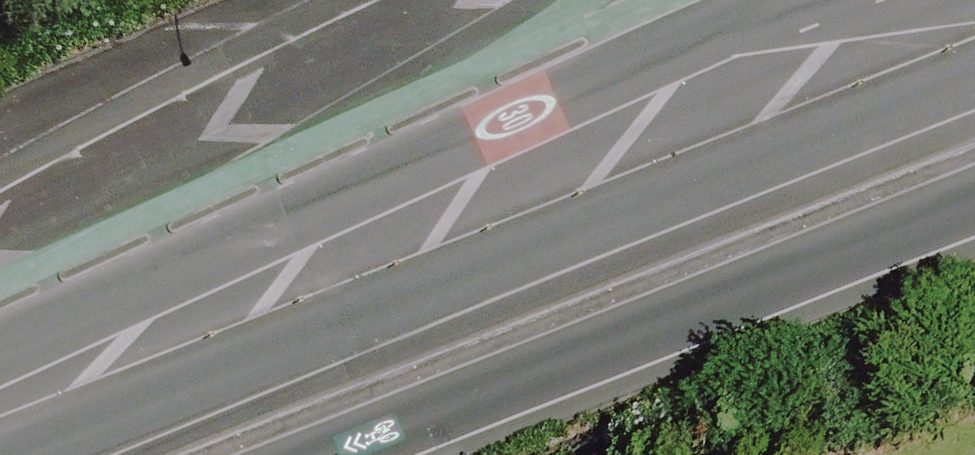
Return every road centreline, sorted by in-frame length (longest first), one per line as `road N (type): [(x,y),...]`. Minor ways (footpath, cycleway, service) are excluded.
road 1 (secondary): [(974,198),(300,454)]
road 2 (secondary): [(589,156),(0,405)]
road 3 (secondary): [(974,26),(835,55),(589,156)]
road 4 (secondary): [(589,156),(762,0)]

